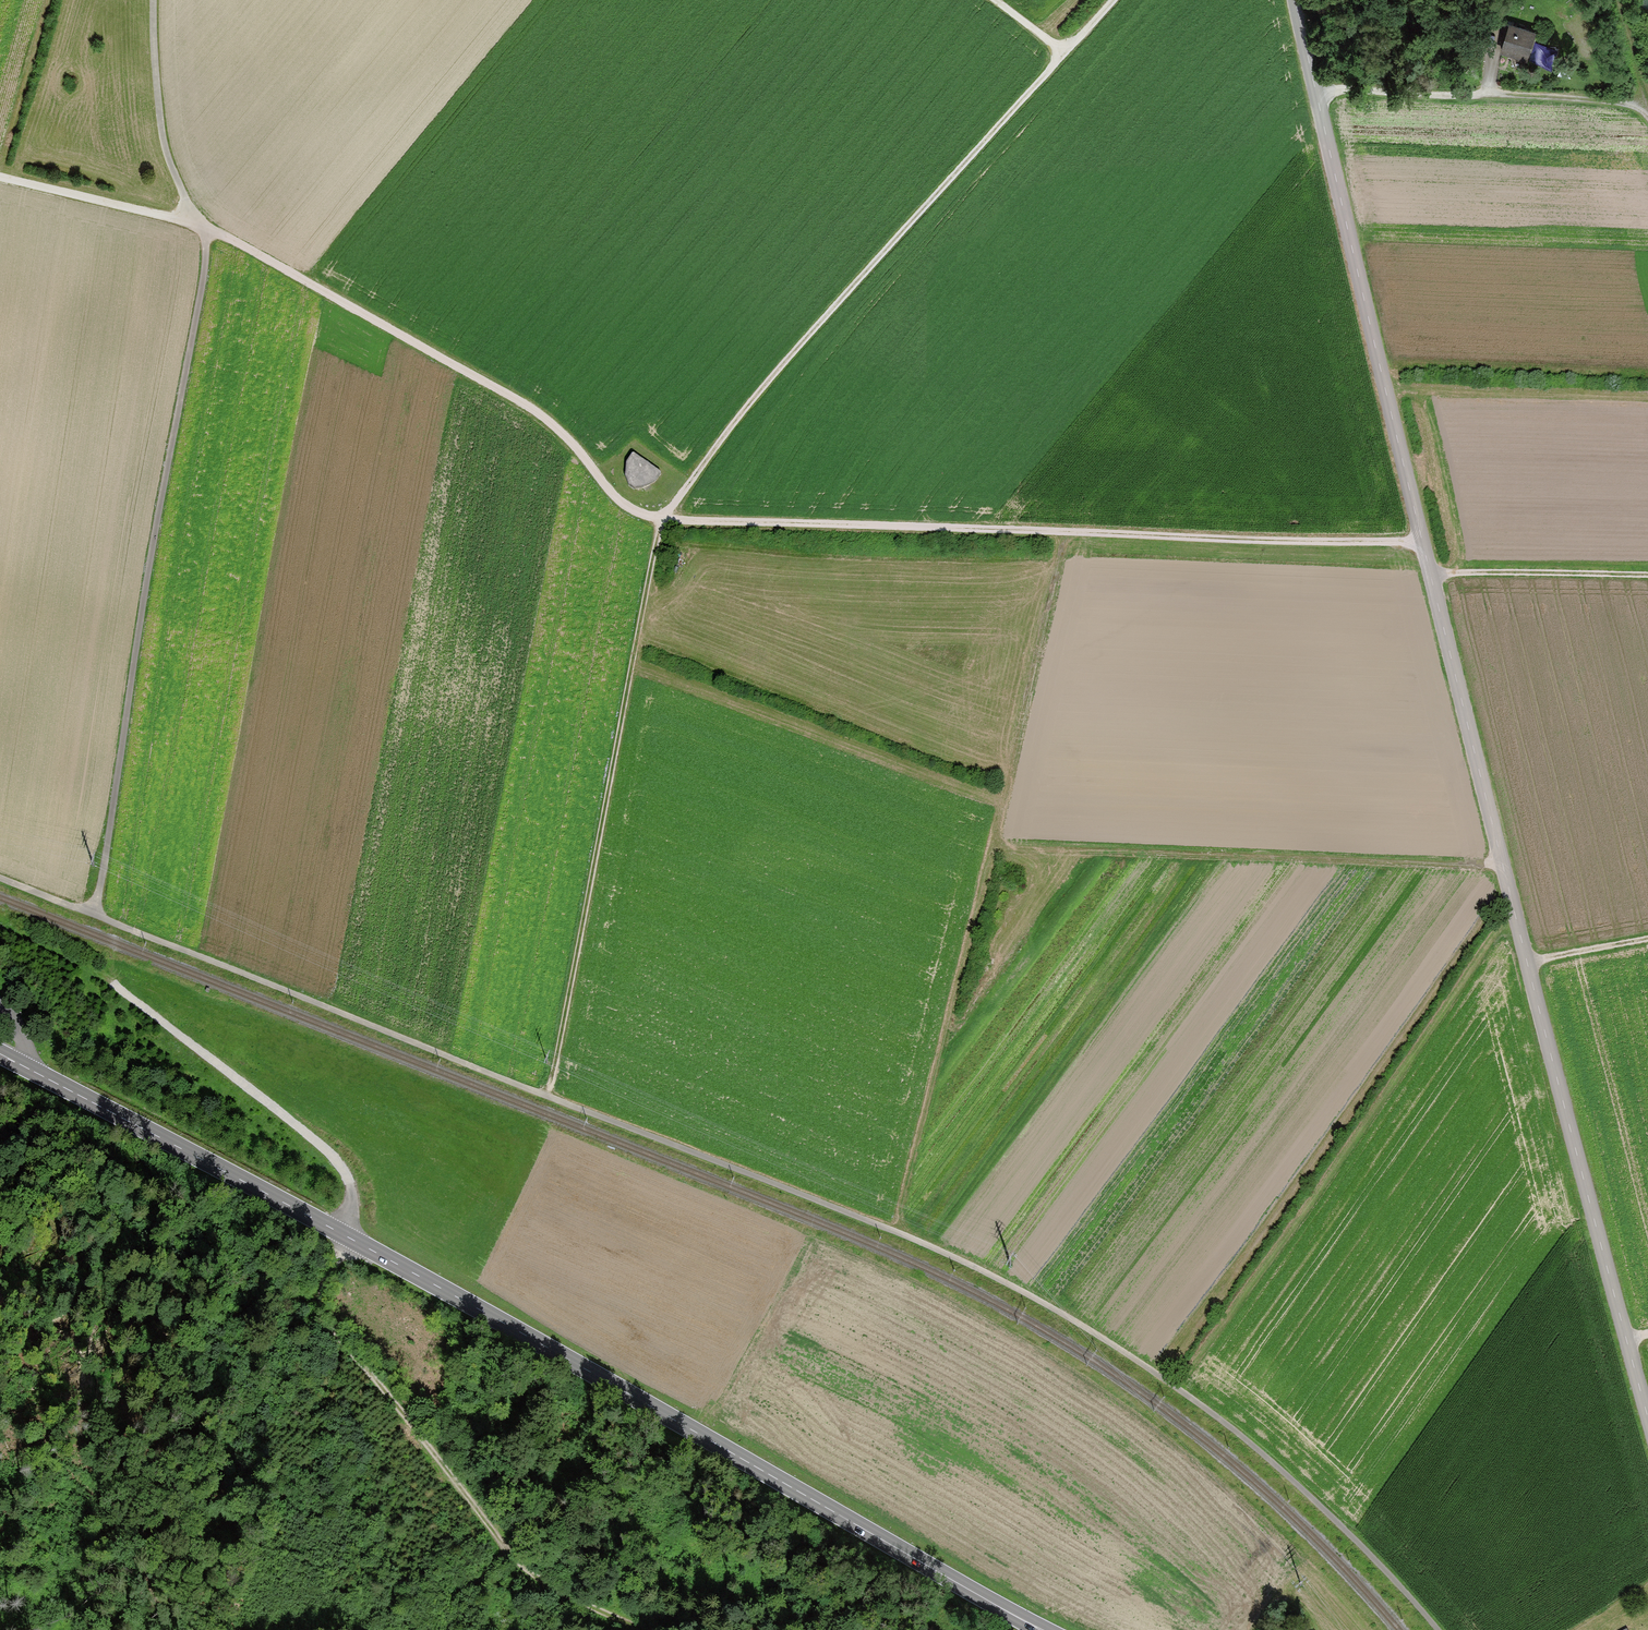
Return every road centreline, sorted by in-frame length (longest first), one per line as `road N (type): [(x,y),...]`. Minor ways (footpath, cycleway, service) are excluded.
road 1 (track): [(1436,1629),(1292,1480),(1187,1395),(977,1269),(94,914)]
road 2 (track): [(1421,538),(661,520),(629,511),(540,417),(249,249),(198,225),(0,178)]
road 3 (tertiary): [(1298,0),(1421,538),(1647,1417)]
road 4 (track): [(1110,0),(736,418),(661,520),(549,1097)]
road 5 (primary): [(1037,1629),(342,1238),(0,1058)]
road 6 (track): [(94,914),(206,250),(165,153),(153,0)]
road 7 (track): [(1502,861),(990,849),(893,1231)]
road 8 (track): [(342,1238),(321,1285),(324,1324),(507,1553),(537,1582),(636,1629)]
road 9 (track): [(342,1238),(349,1196),(332,1158),(113,984)]
road 10 (track): [(990,849),(1067,533)]
road 11 (track): [(1430,574),(1647,574)]
road 12 (track): [(1498,94),(1639,108)]
road 13 (track): [(1527,963),(1647,938)]

